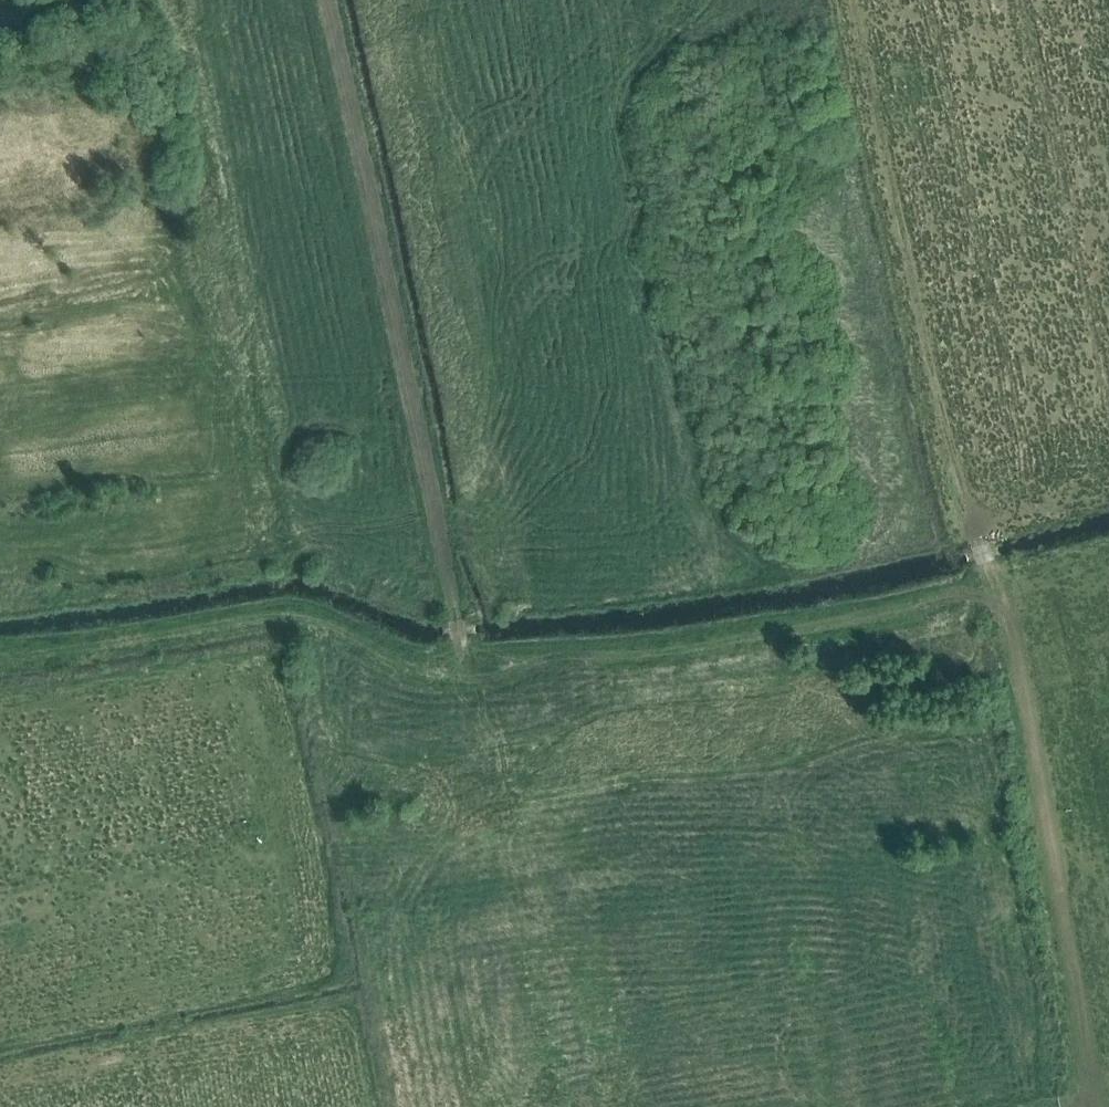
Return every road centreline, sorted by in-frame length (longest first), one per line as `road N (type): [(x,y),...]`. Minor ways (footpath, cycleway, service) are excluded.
road 1 (track): [(467,658),(481,667),(638,653),(966,592),(1001,606),(1012,628),(1088,1106)]
road 2 (track): [(467,658),(326,0)]
road 3 (track): [(0,659),(275,615),(306,616),(408,659),(467,658)]

